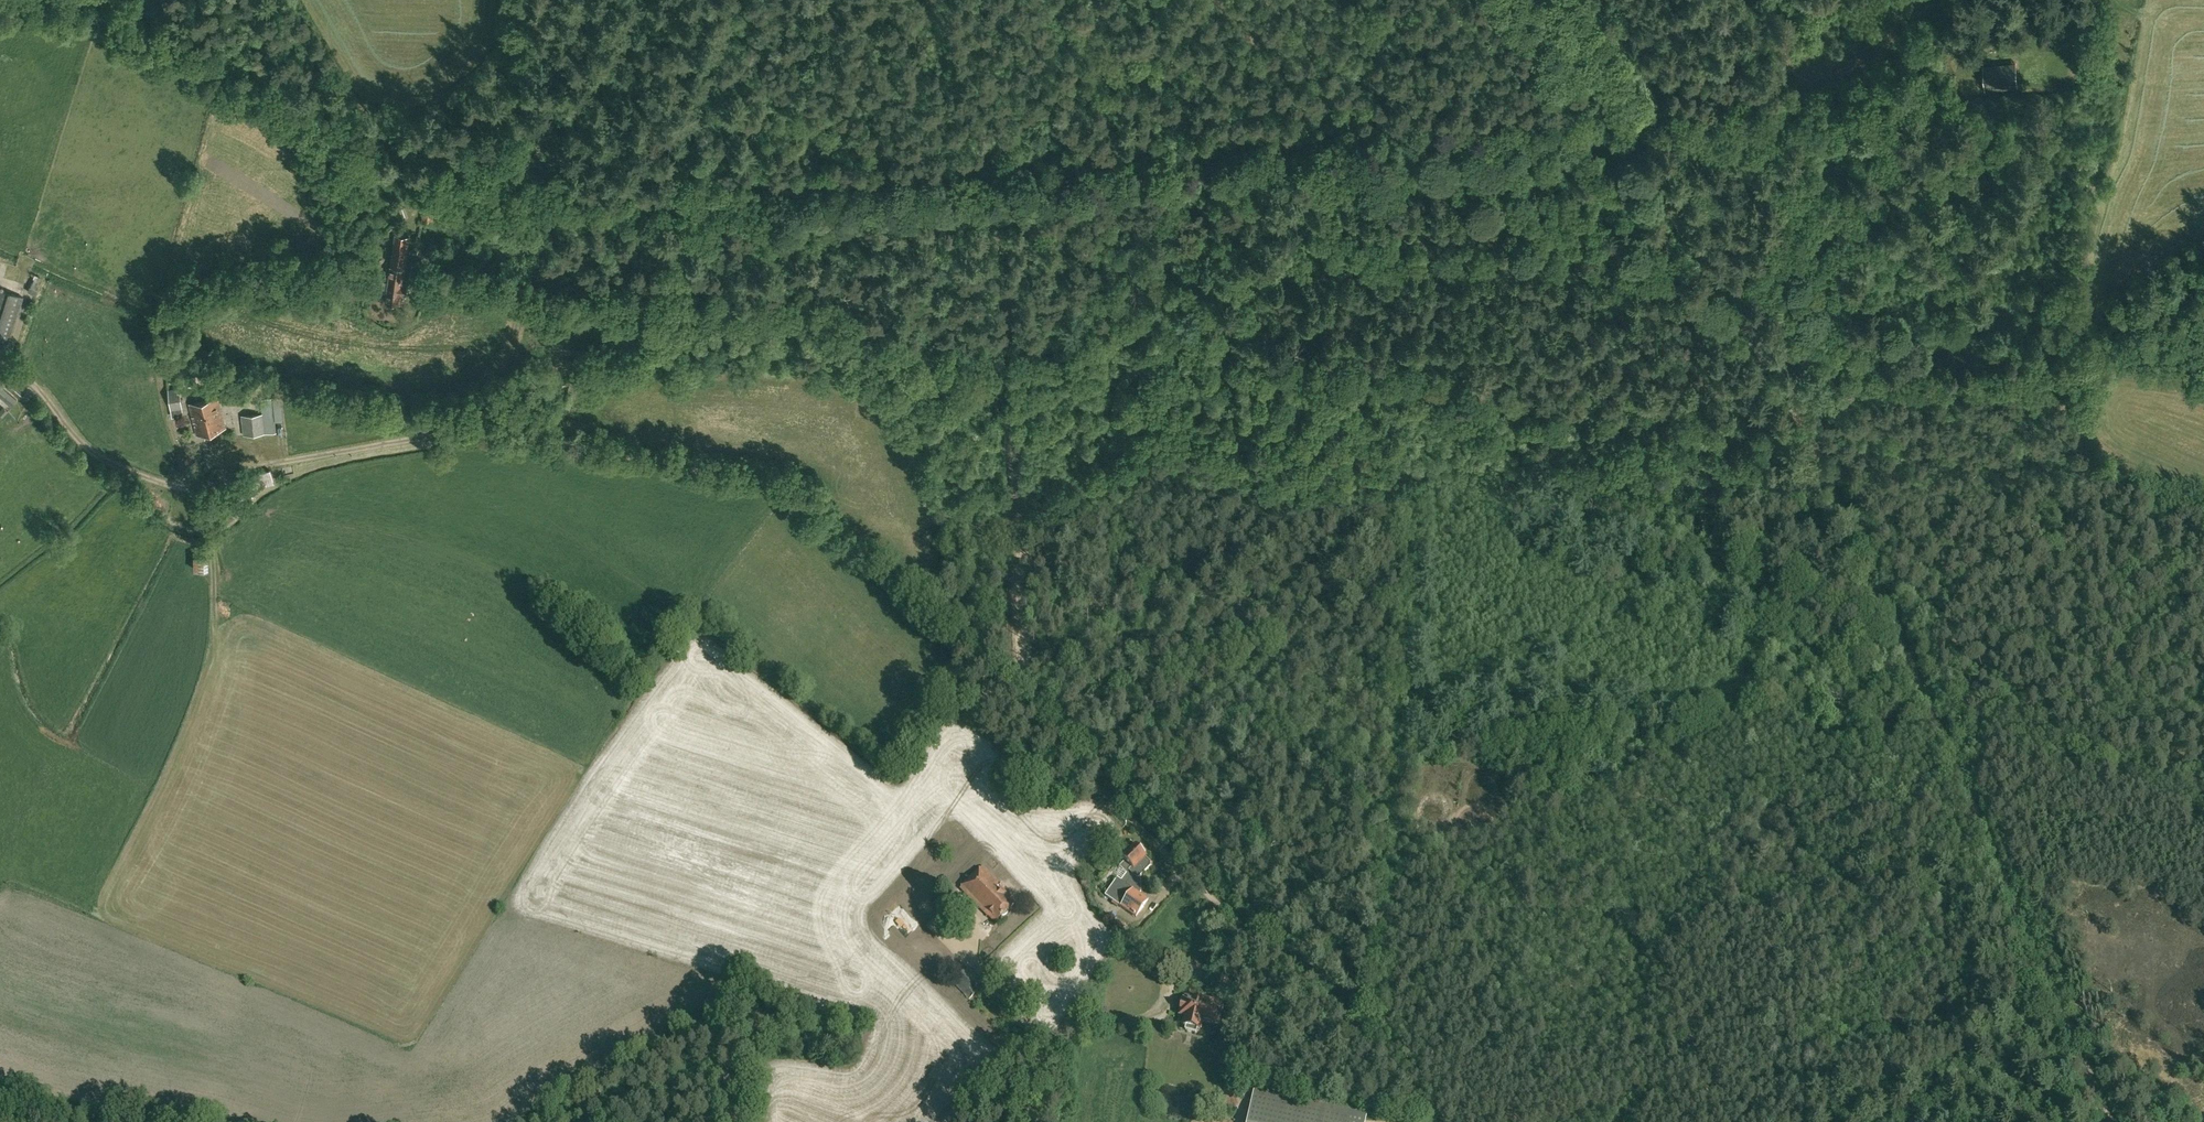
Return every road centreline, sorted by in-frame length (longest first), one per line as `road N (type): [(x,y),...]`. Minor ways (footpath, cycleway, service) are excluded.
road 1 (track): [(1535,0),(1784,401),(2110,1121)]
road 2 (track): [(1427,1121),(1136,824),(800,509),(770,491),(510,432)]
road 3 (track): [(531,267),(510,432)]

